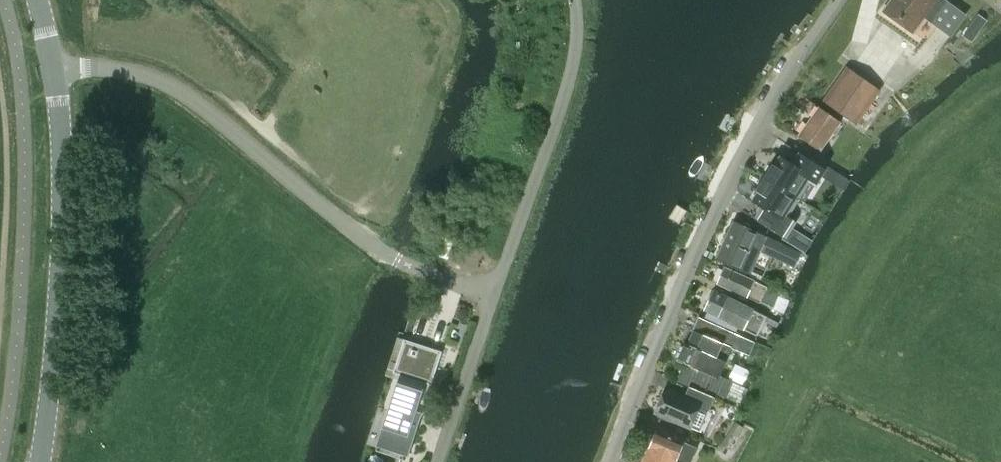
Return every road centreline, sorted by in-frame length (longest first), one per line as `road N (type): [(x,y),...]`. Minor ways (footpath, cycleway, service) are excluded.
road 1 (unclassified): [(609,461),(685,274),(769,105),(838,0)]
road 2 (unclassified): [(492,296),(396,260),(164,82),(103,68),(56,69)]
road 3 (tertiary): [(41,461),(63,137),(56,69)]
road 4 (unclassified): [(492,296),(562,102),(576,51),(574,0)]
road 5 (unclassified): [(437,461),(492,296)]

